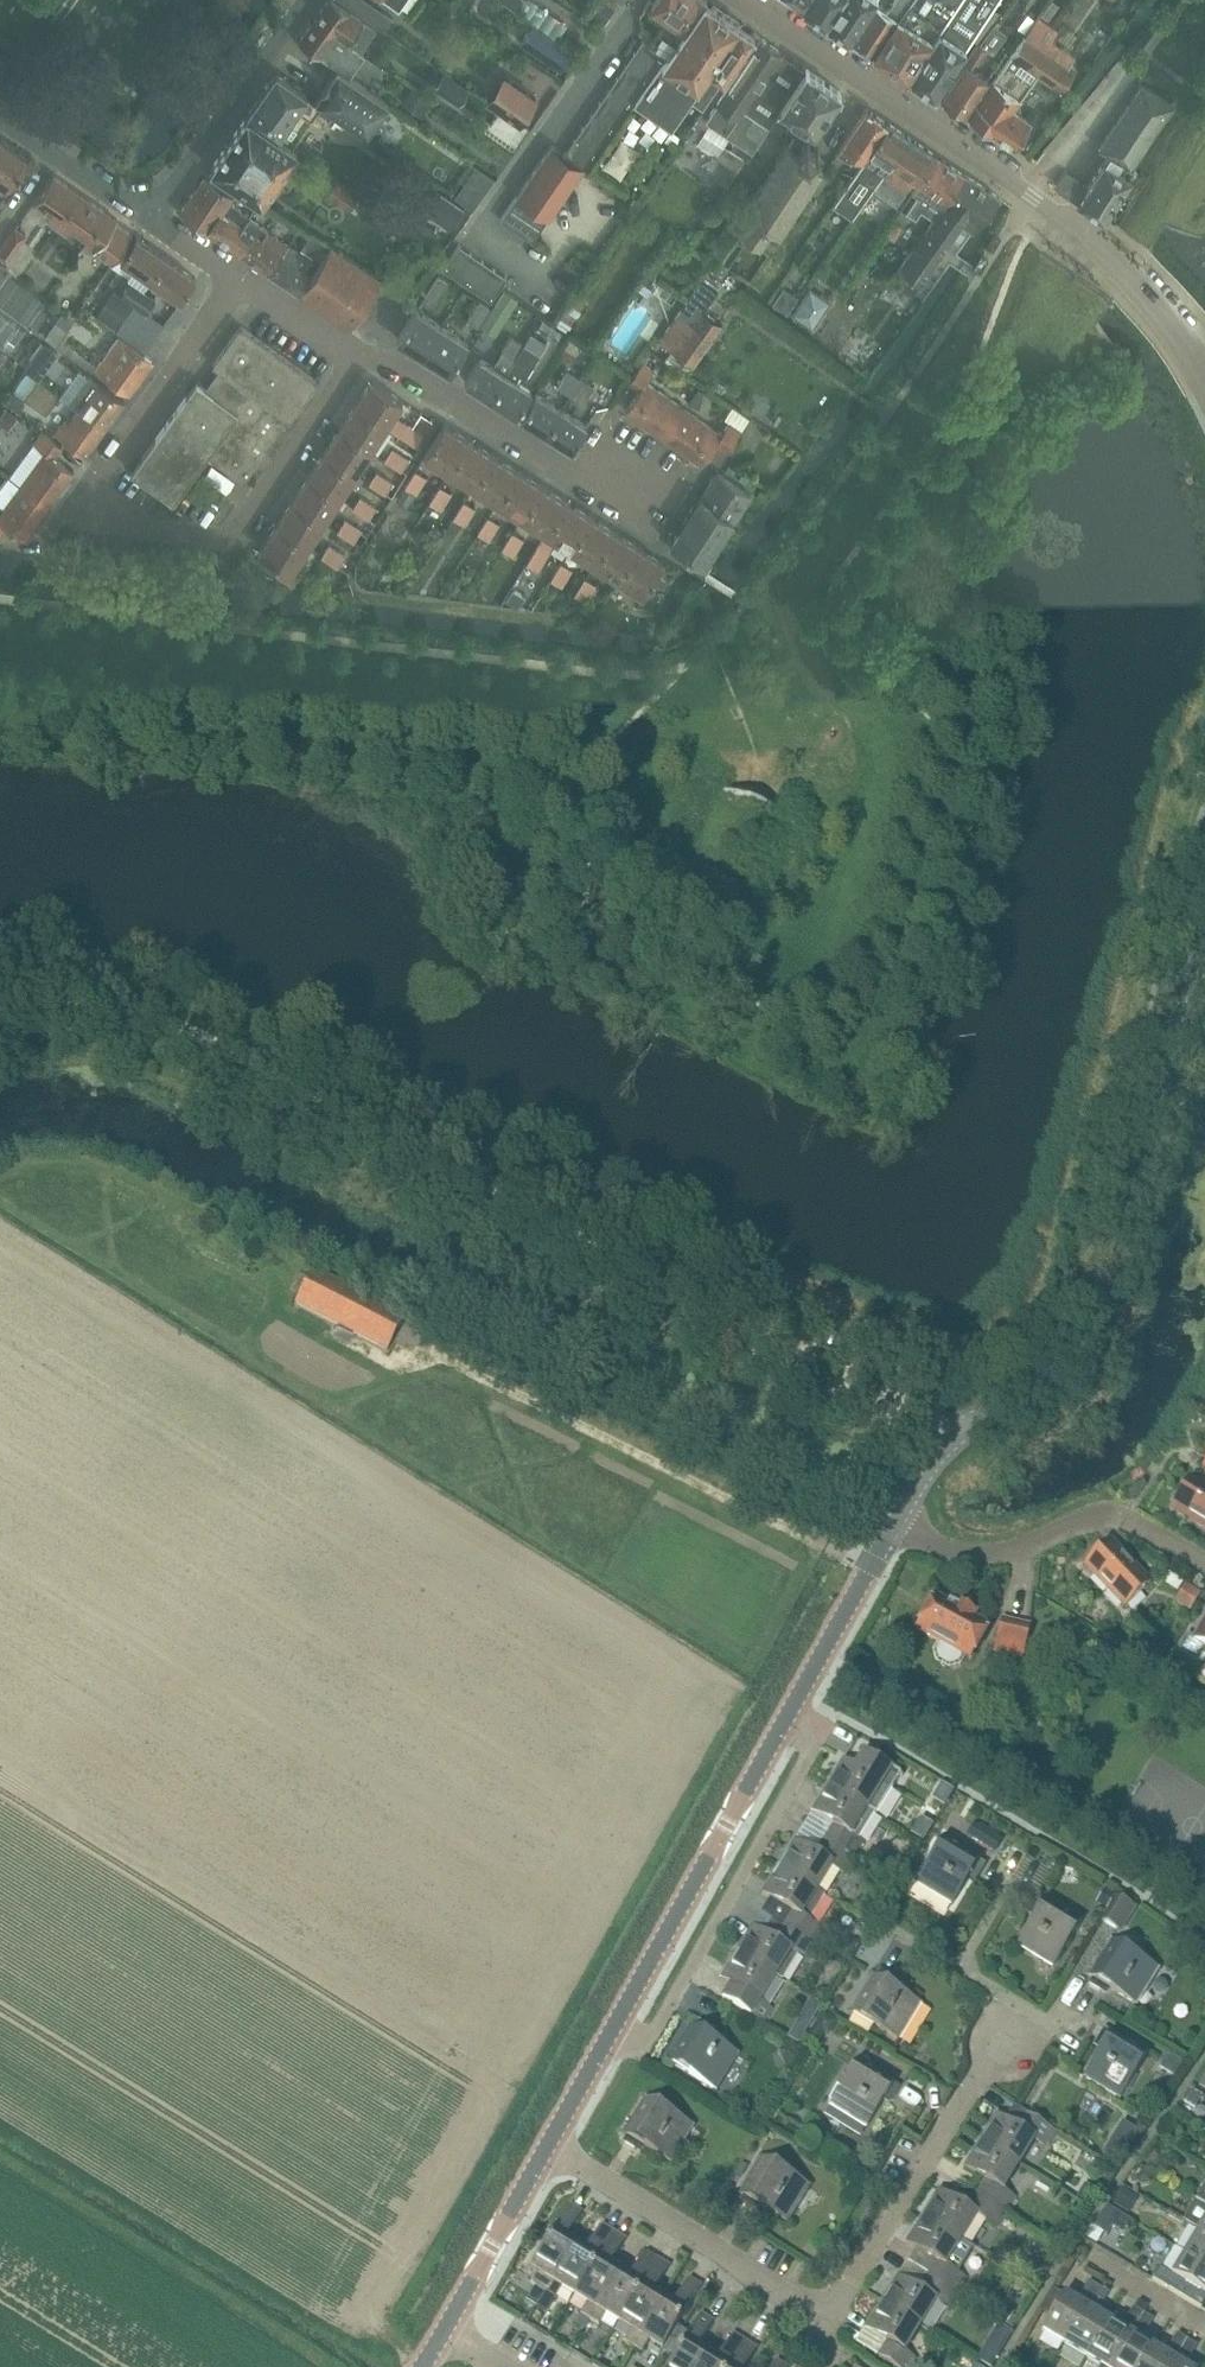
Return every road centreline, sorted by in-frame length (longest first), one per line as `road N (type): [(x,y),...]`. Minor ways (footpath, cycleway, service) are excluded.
road 1 (unclassified): [(952,1436),(1041,1384),(1099,1310),(1204,905)]
road 2 (residential): [(614,2028),(645,2047),(816,1740),(783,1722)]
road 3 (residential): [(358,353),(231,535),(138,530),(84,496)]
road 4 (residential): [(632,0),(472,229),(544,278)]
road 5 (unclassified): [(614,2028),(783,1722)]
road 6 (unclassified): [(1031,199),(745,0)]
road 7 (residential): [(895,1521),(950,1550),(986,1554),(1116,1516),(1204,1562)]
road 8 (residential): [(828,2315),(549,2148)]
road 9 (residential): [(828,2315),(976,2073),(1003,2050)]
road 10 (residential): [(611,506),(358,353)]
road 11 (residential): [(309,0),(148,221)]
road 12 (residential): [(84,496),(237,278)]
road 13 (unclassified): [(1204,382),(1129,279),(1031,199)]
road 14 (unclassified): [(783,1722),(895,1521)]
road 15 (unclassified): [(952,1436),(929,1415),(762,1327)]
road 16 (unclassified): [(445,2328),(549,2148)]
road 17 (residential): [(148,221),(0,118)]
road 18 (residential): [(1031,199),(1128,71)]
road 19 (residential): [(358,353),(237,278)]
road 20 (residential): [(1204,2326),(1087,2254)]
road 21 (unclassified): [(549,2148),(614,2028)]

